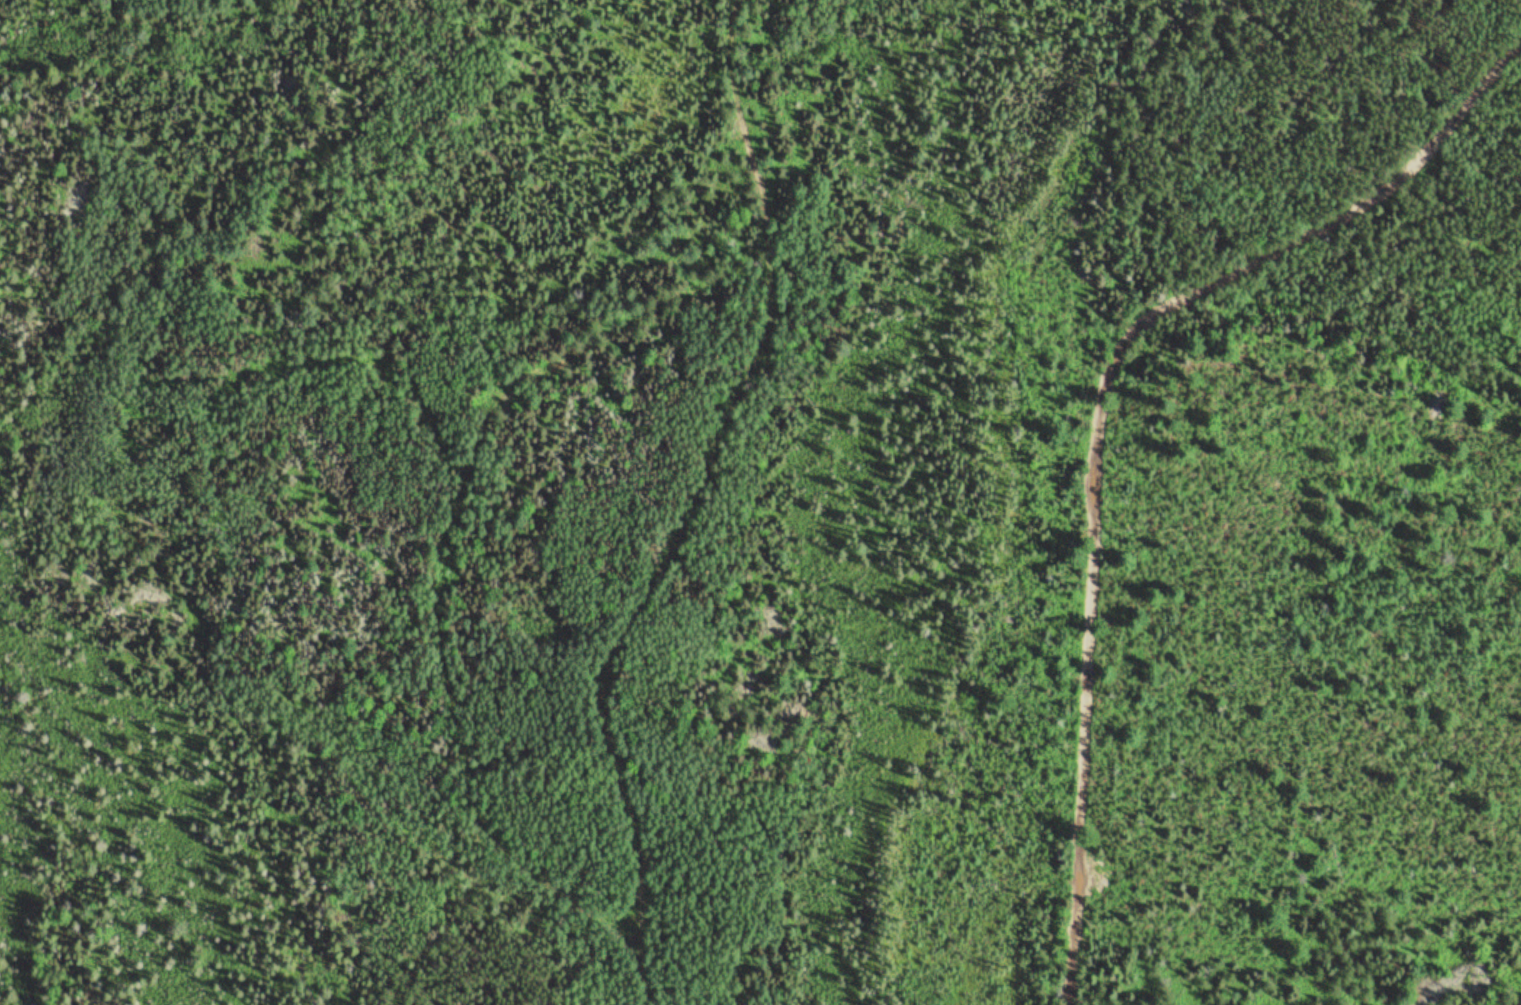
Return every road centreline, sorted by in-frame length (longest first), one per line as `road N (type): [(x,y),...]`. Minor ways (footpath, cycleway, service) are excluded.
road 1 (track): [(739,0),(730,29),(774,238),(777,326),(725,425),(668,564),(607,666),(604,740),(642,903),(651,1004)]

